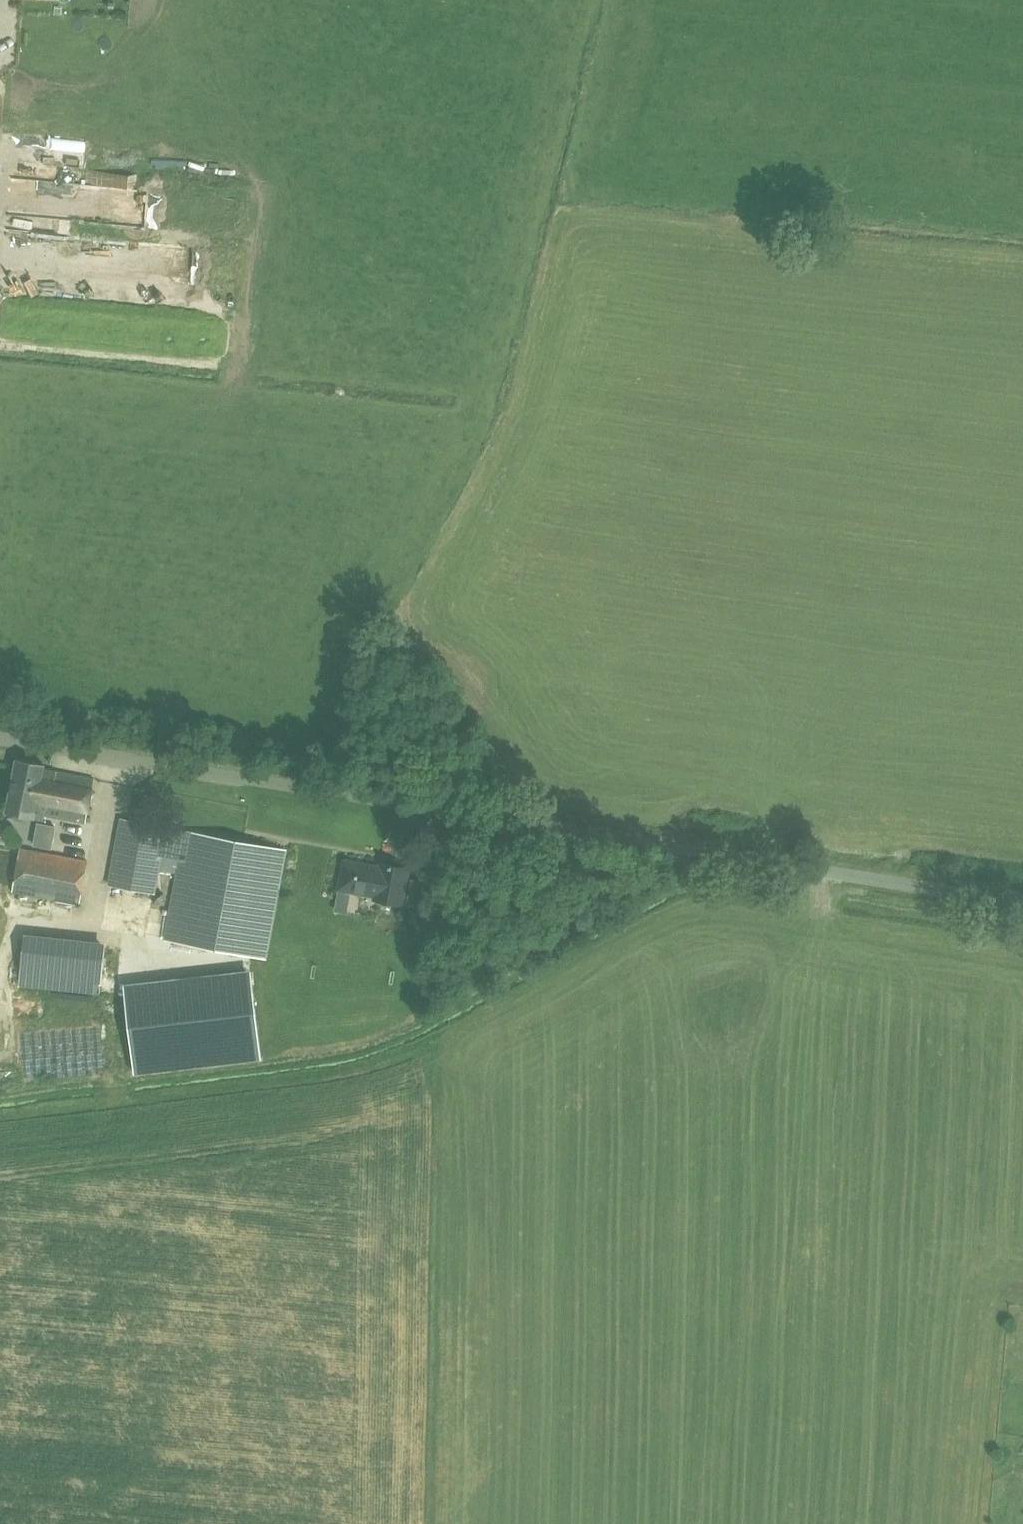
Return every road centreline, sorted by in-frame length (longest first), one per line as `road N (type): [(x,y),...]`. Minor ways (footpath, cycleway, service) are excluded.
road 1 (unclassified): [(0,738),(1022,904)]

